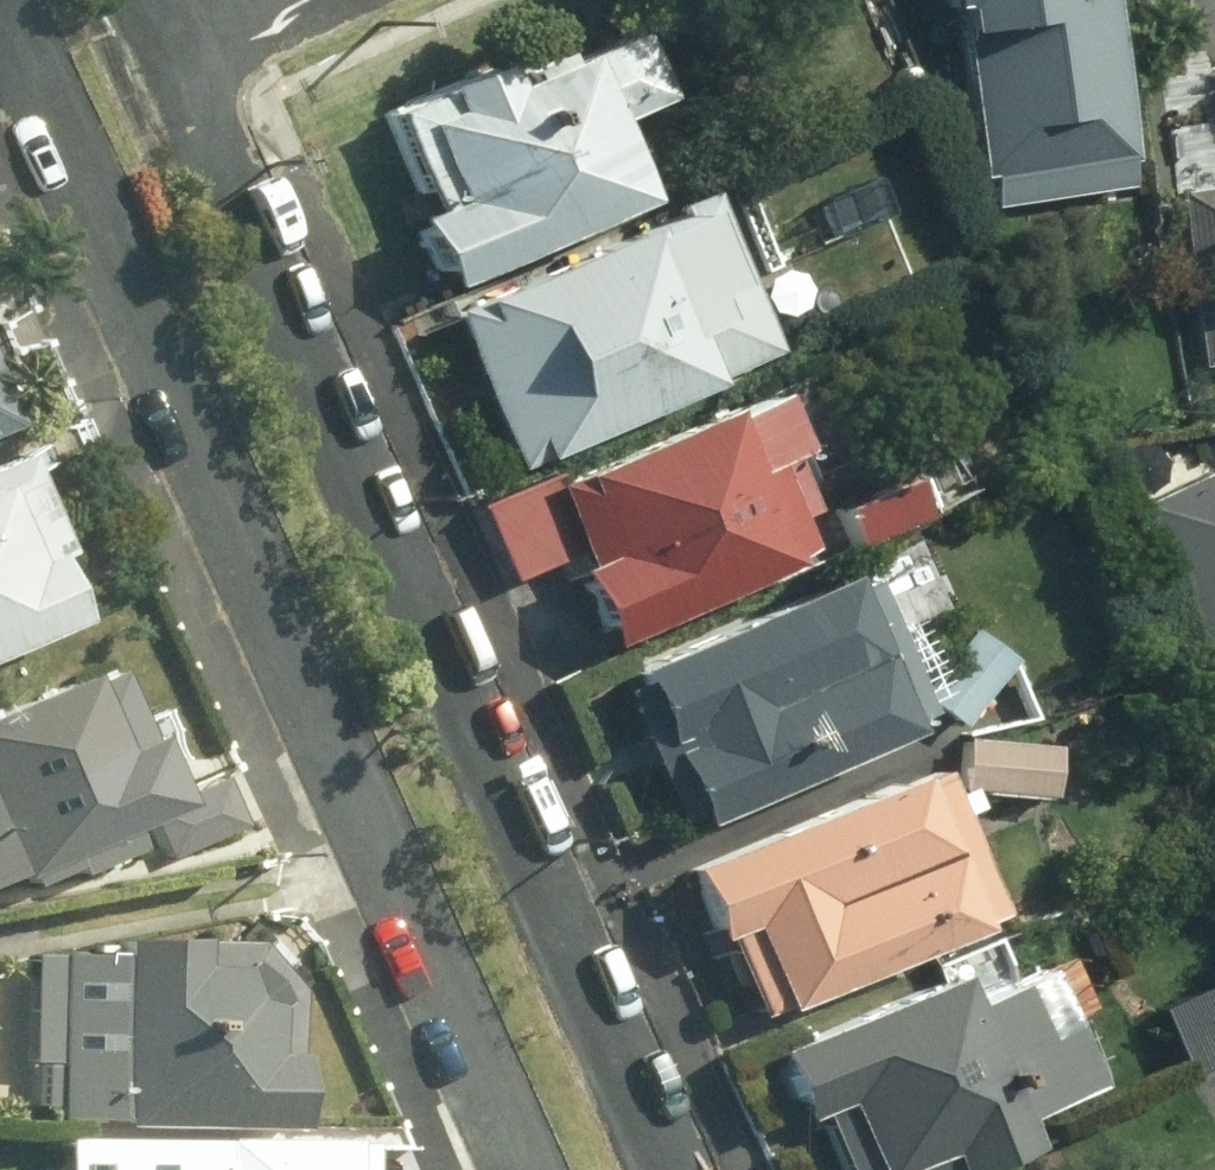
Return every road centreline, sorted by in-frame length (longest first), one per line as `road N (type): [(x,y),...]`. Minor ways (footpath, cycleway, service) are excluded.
road 1 (residential): [(525,1169),(0,14)]
road 2 (residential): [(158,30),(675,1169)]

